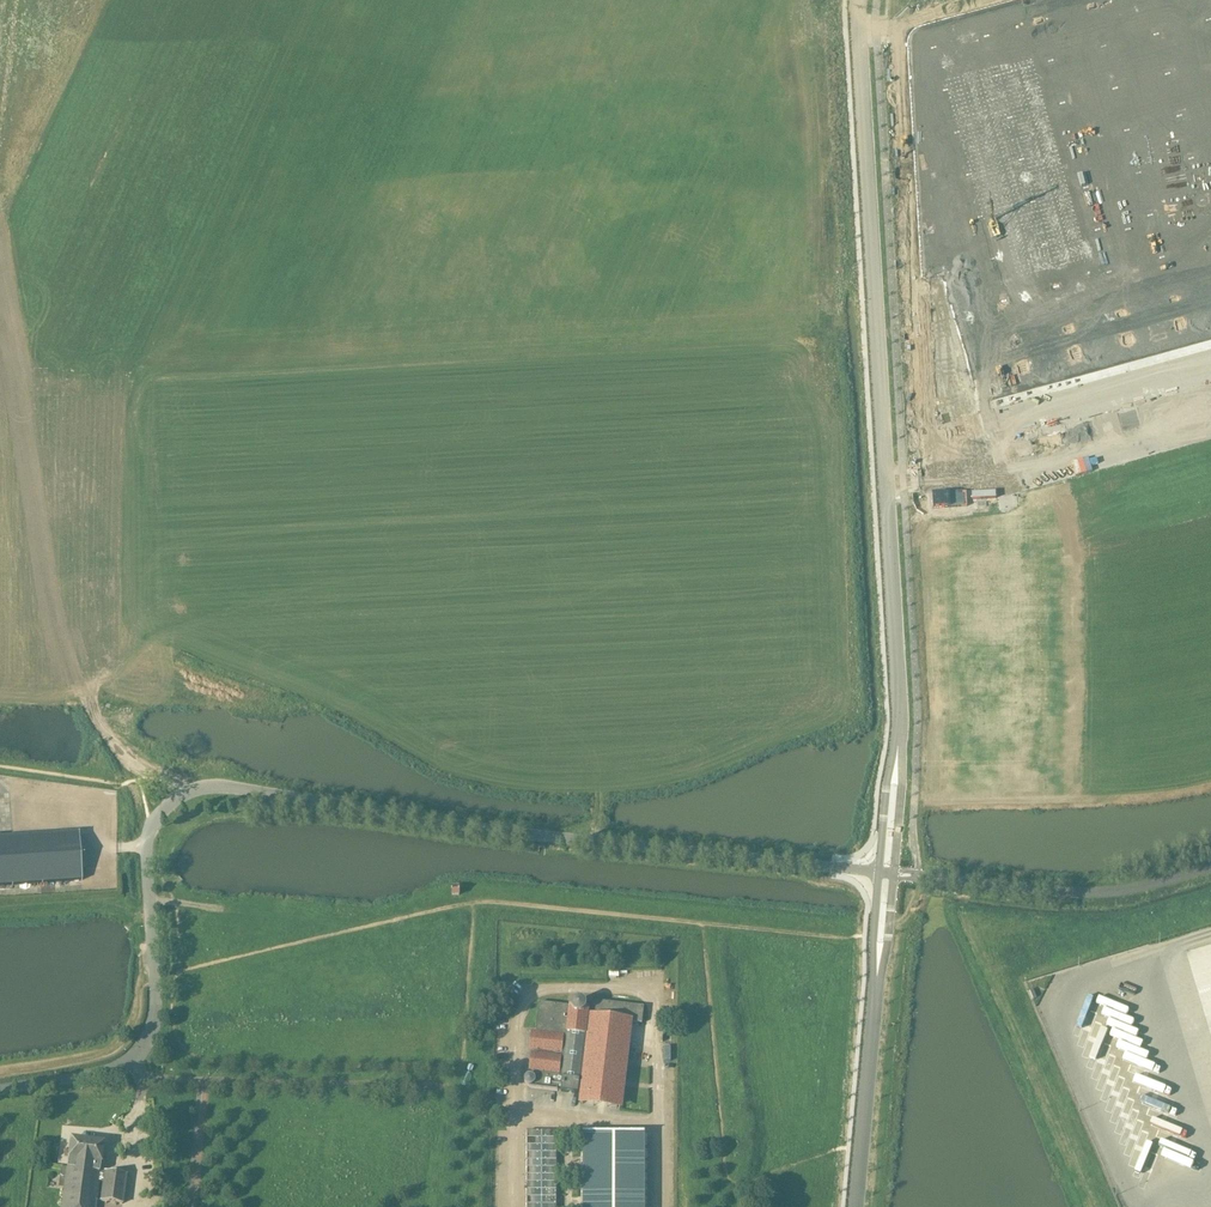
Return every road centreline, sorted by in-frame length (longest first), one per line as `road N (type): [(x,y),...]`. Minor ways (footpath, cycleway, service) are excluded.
road 1 (unclassified): [(860,0),(902,721),(896,770)]
road 2 (unclassified): [(194,784),(517,833),(878,872)]
road 3 (unclassified): [(0,1092),(108,1071),(147,1039),(157,1002),(149,832)]
road 4 (unclassified): [(950,881),(1085,893),(1210,868)]
road 5 (unclassified): [(874,988),(855,1206)]

